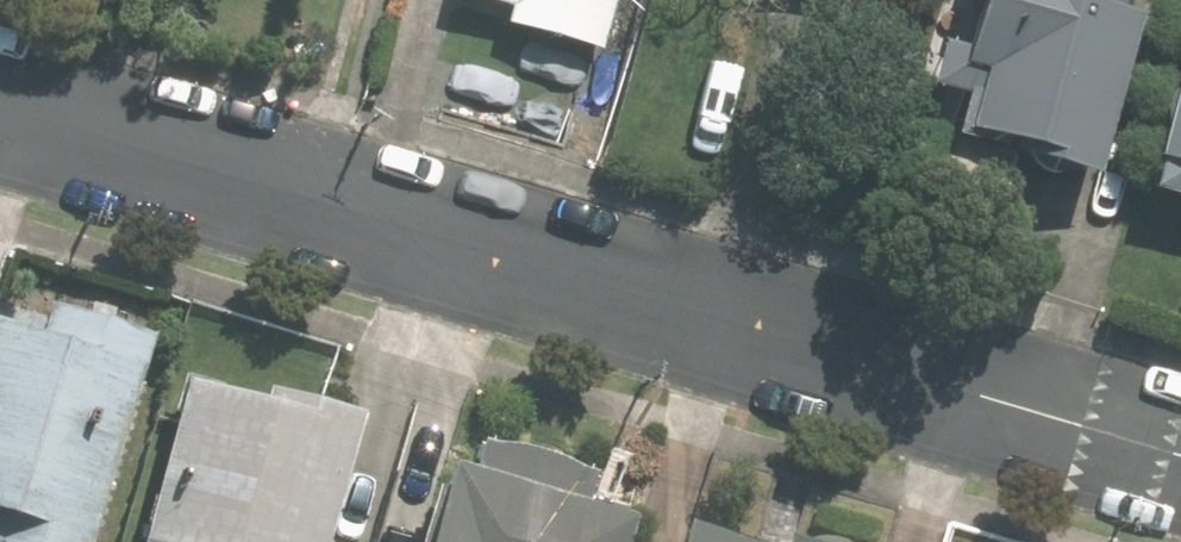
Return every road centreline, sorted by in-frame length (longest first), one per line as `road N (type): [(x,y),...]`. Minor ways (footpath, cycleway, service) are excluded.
road 1 (residential): [(0,111),(1180,457)]

